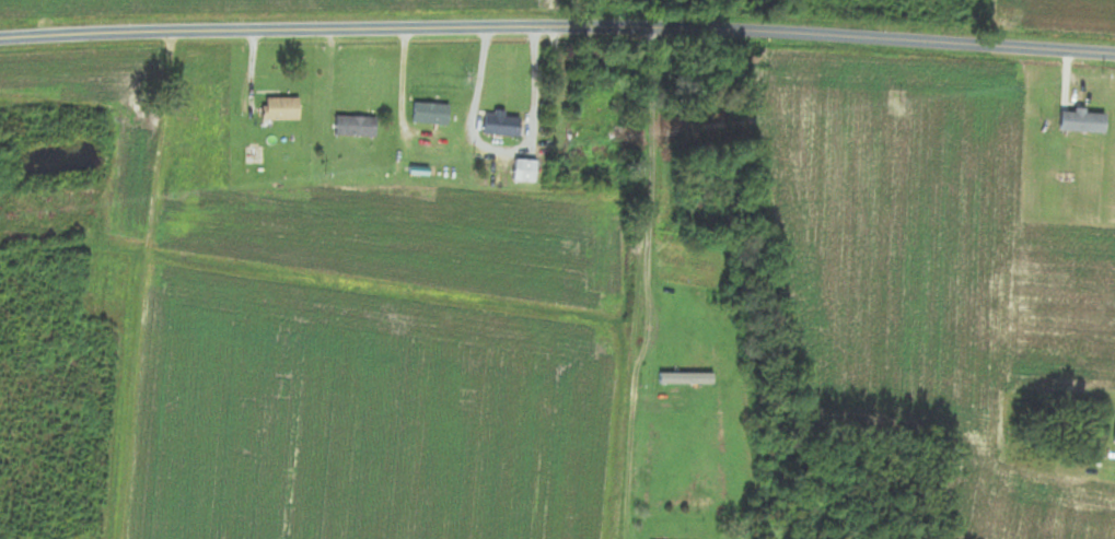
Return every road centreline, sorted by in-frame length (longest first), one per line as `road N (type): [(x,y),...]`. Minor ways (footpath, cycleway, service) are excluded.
road 1 (residential): [(0,41),(600,32)]
road 2 (residential): [(600,32),(1114,54)]
road 3 (residential): [(1024,538),(1035,48)]

